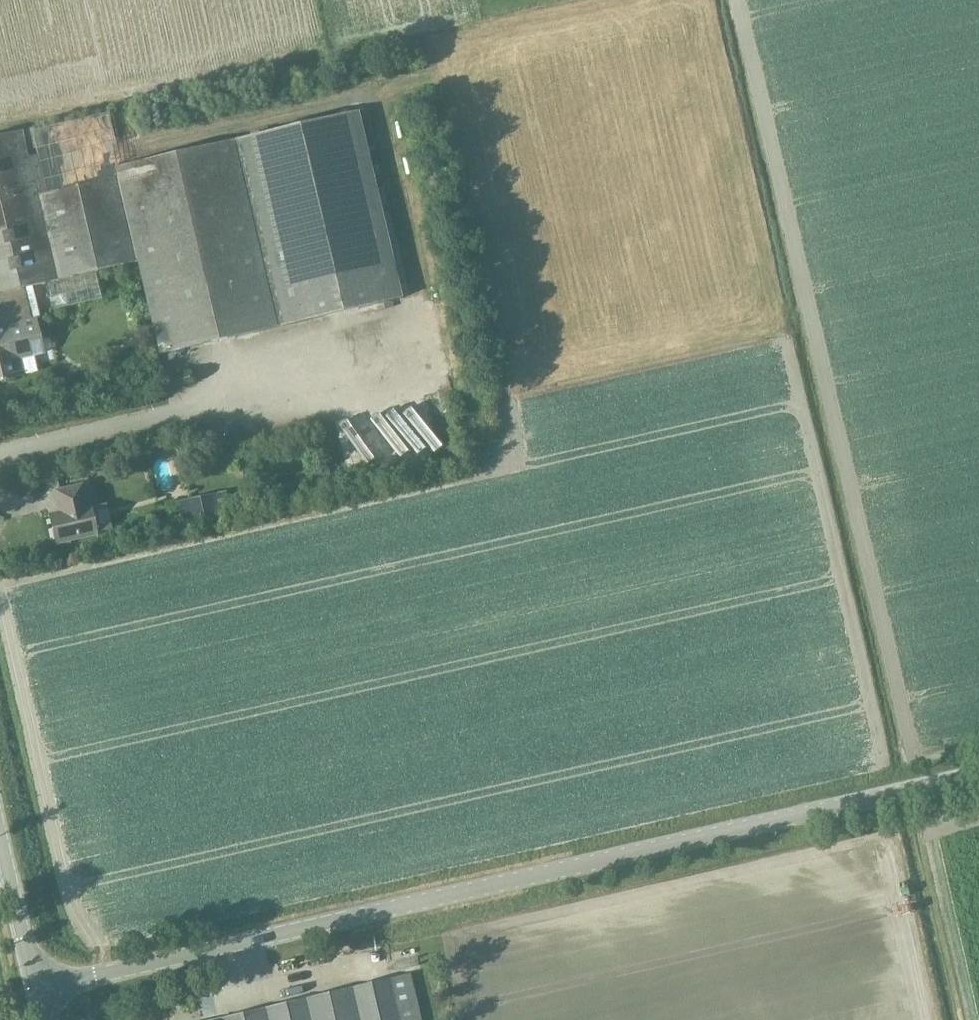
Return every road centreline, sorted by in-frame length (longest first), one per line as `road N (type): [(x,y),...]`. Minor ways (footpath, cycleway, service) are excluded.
road 1 (unclassified): [(37,997),(978,778)]
road 2 (unclassified): [(37,997),(0,837)]

